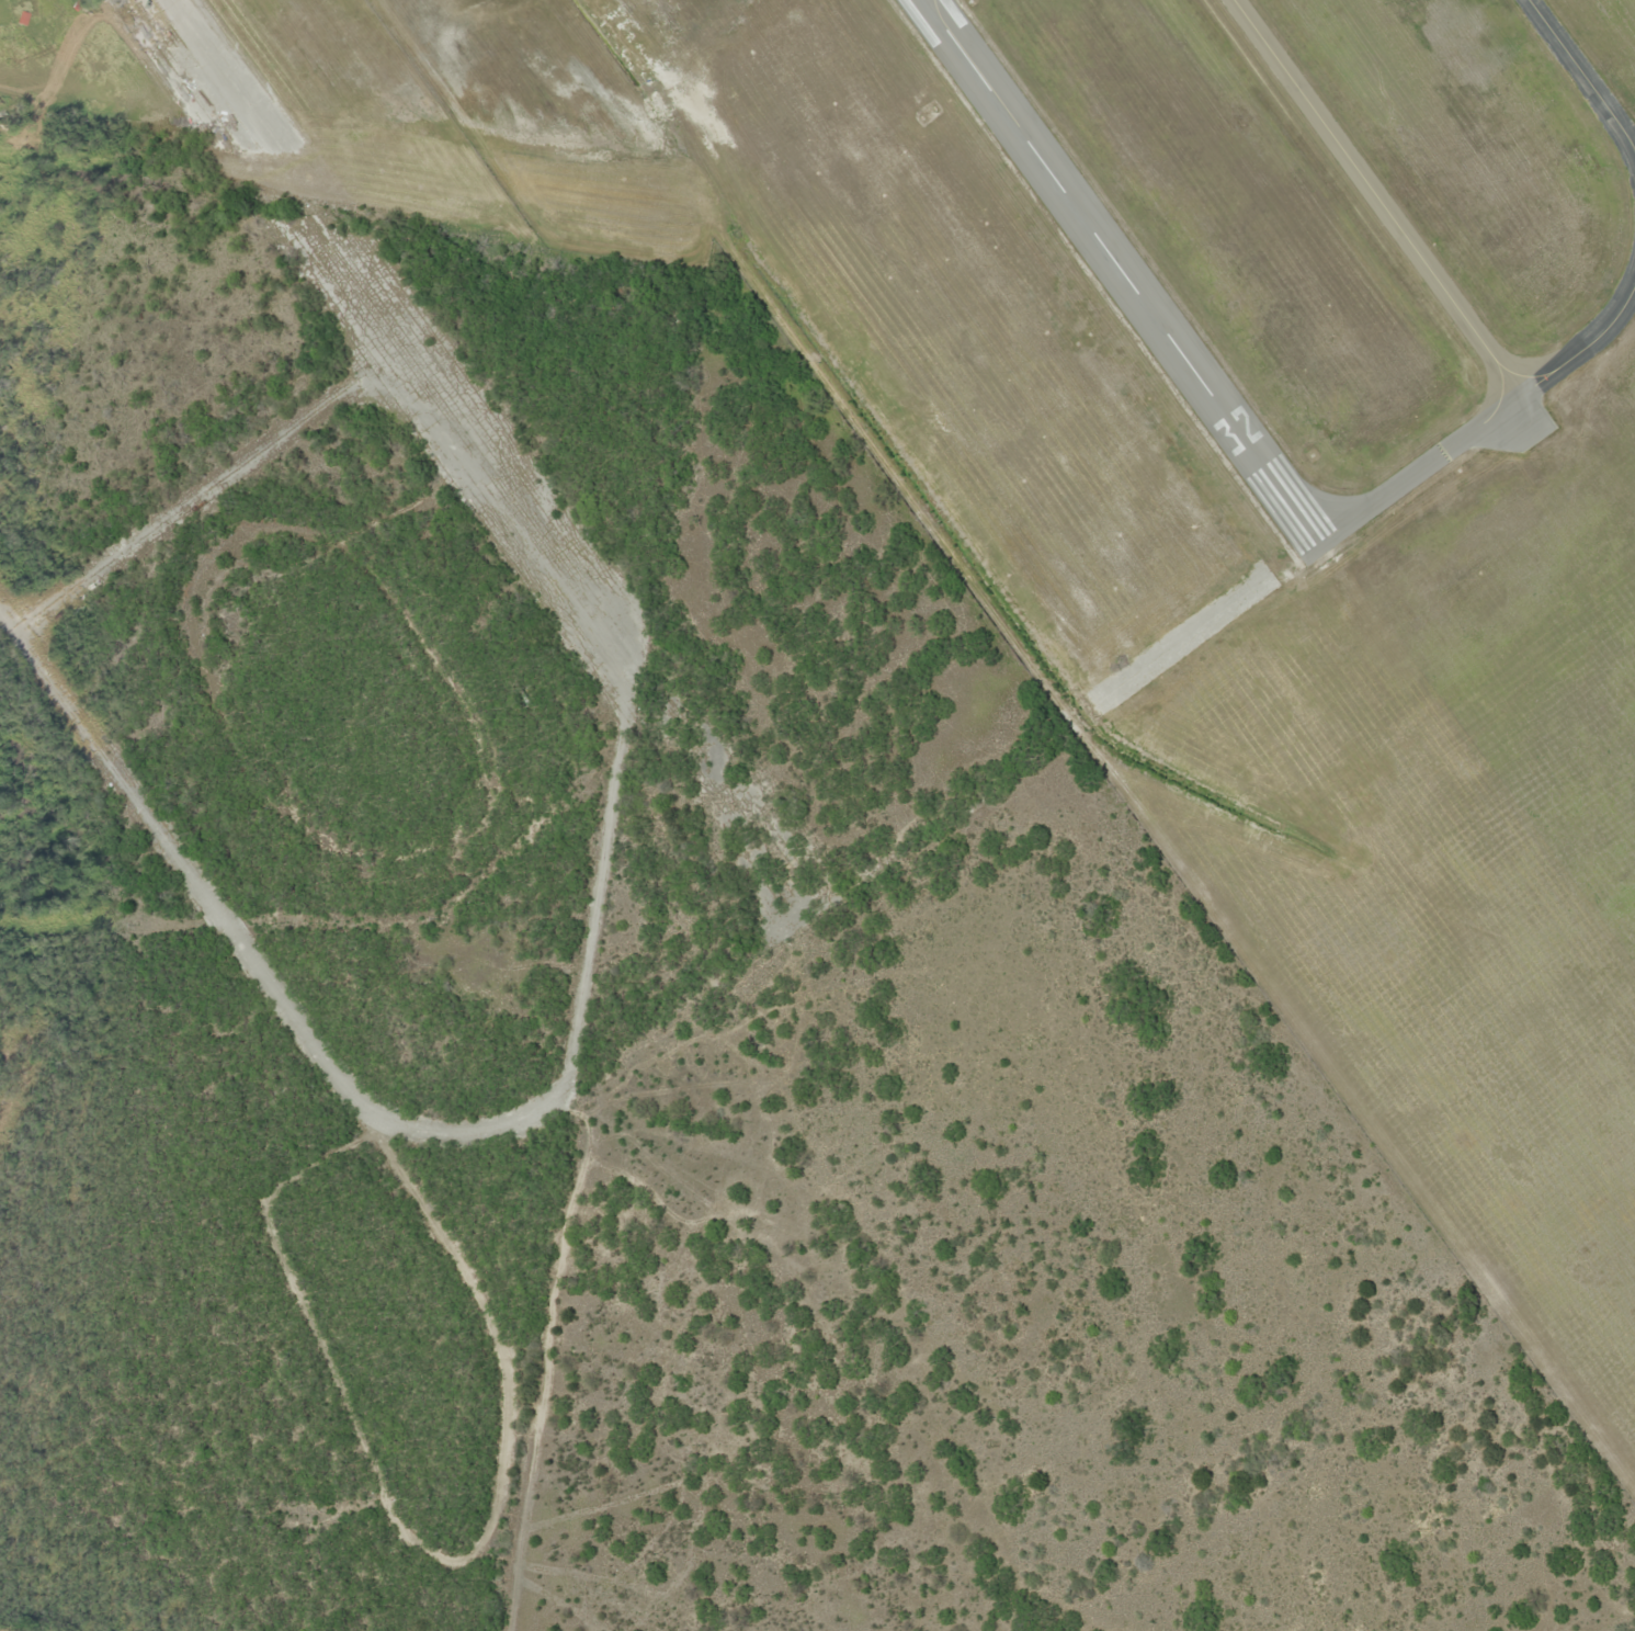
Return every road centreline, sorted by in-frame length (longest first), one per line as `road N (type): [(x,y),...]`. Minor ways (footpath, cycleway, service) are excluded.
road 1 (track): [(148,0),(811,909)]

